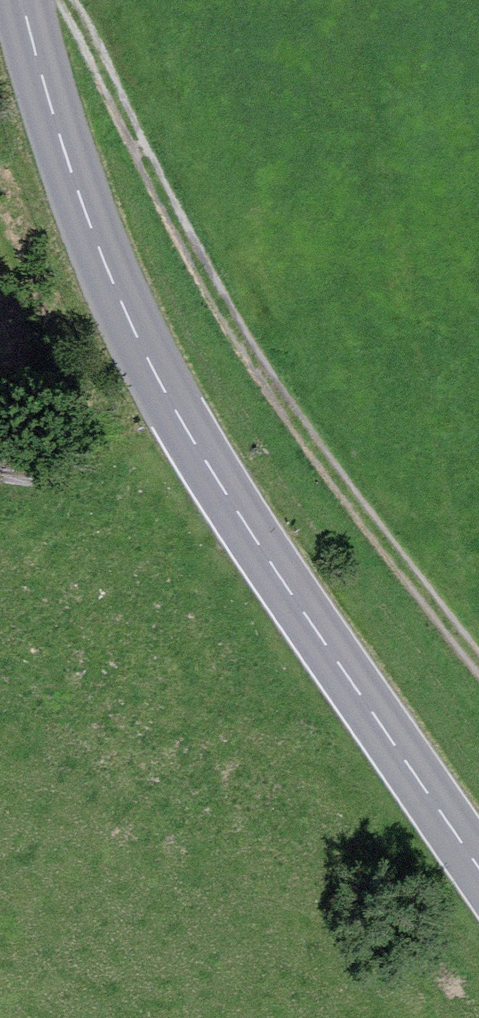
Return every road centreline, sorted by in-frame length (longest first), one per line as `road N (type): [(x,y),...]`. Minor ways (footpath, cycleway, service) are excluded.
road 1 (secondary): [(23,0),(83,202),(164,388),(478,867)]
road 2 (track): [(66,0),(243,341),(351,499),(478,663)]

